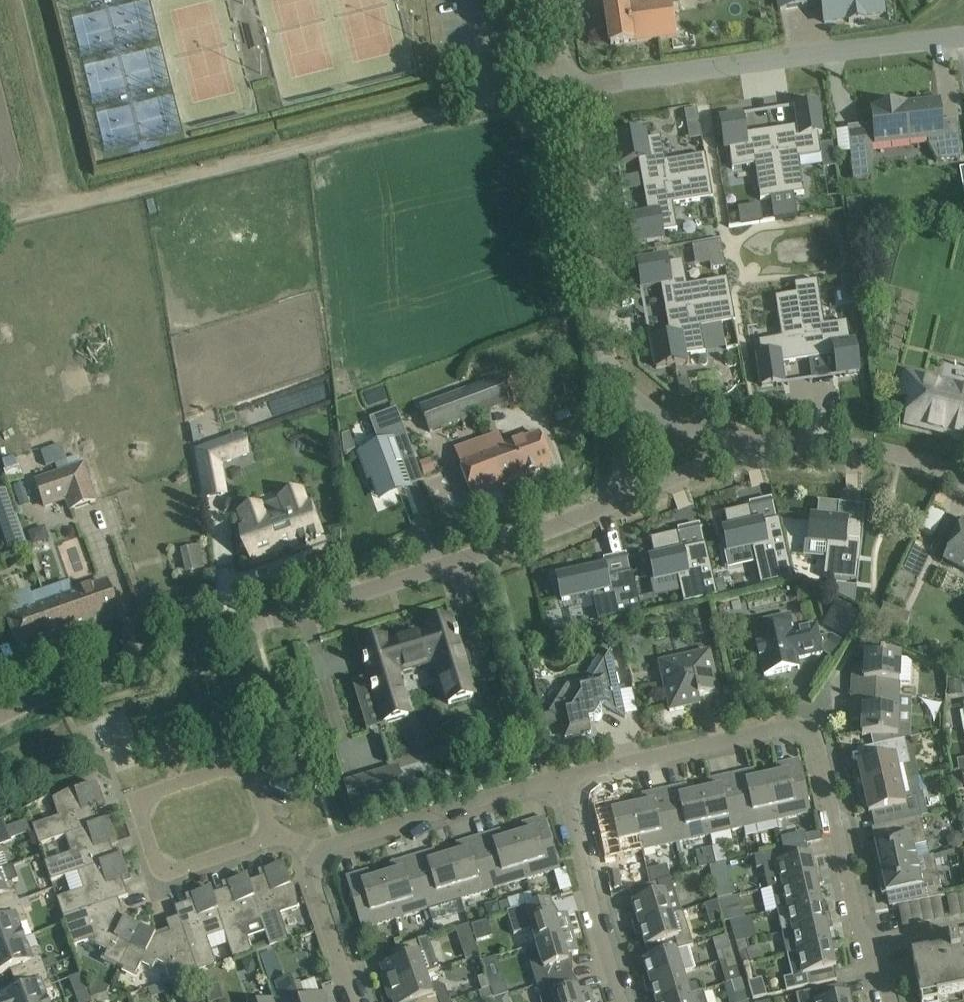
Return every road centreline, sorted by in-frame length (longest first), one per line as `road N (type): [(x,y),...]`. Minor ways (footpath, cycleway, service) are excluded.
road 1 (residential): [(0,716),(106,667),(512,542),(614,501)]
road 2 (residential): [(905,1001),(861,906),(827,741),(816,724),(576,786)]
road 3 (track): [(469,105),(0,219)]
road 4 (residential): [(569,89),(963,39)]
road 5 (residential): [(275,849),(170,881),(134,800),(239,764)]
road 6 (residential): [(611,377),(569,89)]
road 7 (residential): [(576,786),(329,843),(318,854)]
road 8 (residential): [(630,1001),(576,786)]
road 9 (residential): [(758,448),(874,448),(963,479)]
road 10 (residential): [(758,448),(650,403),(611,377)]
road 11 (residential): [(359,1001),(313,872),(318,854)]
road 12 (residential): [(614,501),(758,448)]
road 13 (residential): [(614,501),(611,377)]

